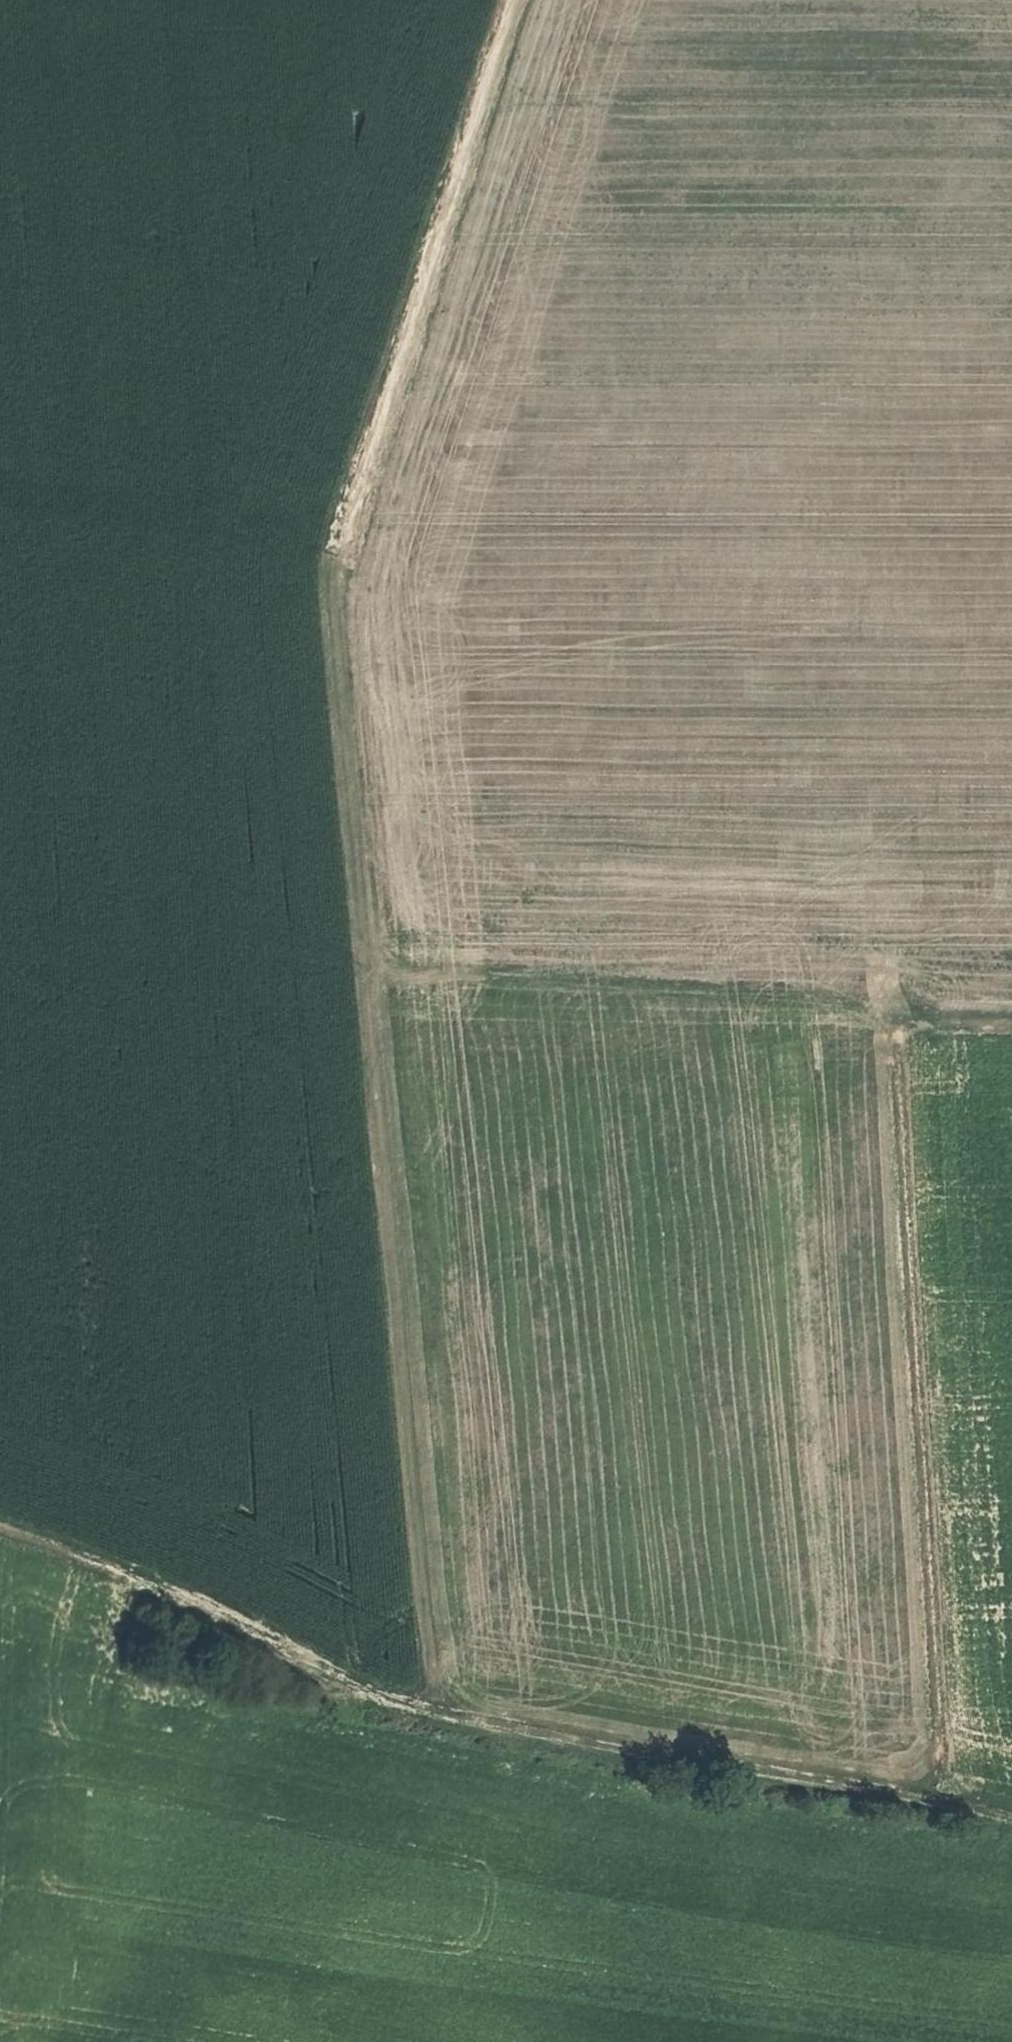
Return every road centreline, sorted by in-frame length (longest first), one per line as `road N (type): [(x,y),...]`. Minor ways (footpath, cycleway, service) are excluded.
road 1 (track): [(512,0),(341,519),(383,1072),(417,1334),(445,1711),(1011,1809)]
road 2 (track): [(377,954),(1011,1013)]
road 3 (track): [(0,1512),(77,1535),(313,1662),(445,1711)]

